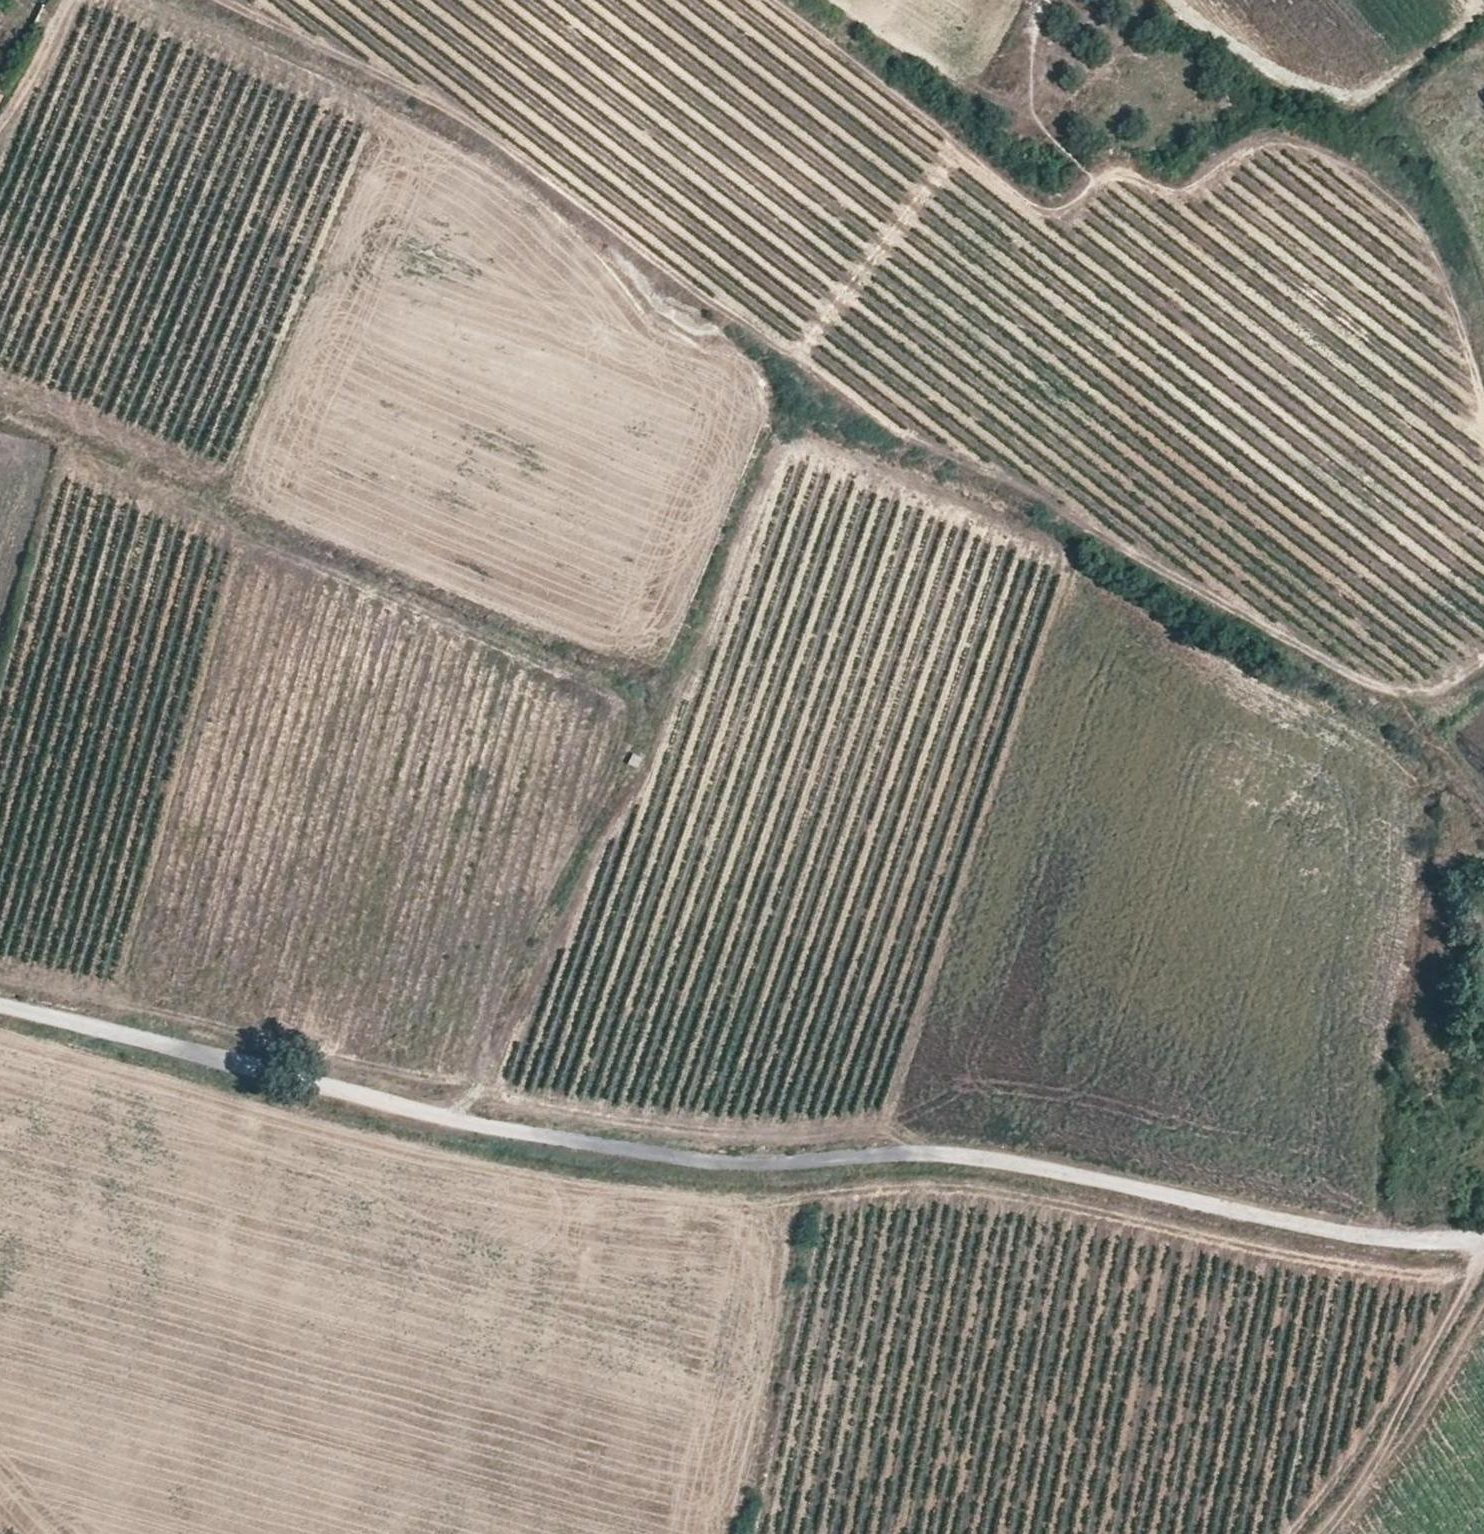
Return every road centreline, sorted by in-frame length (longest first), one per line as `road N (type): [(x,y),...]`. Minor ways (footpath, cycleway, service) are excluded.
road 1 (track): [(1483,1239),(1472,1280),(1416,1391),(1346,1510),(1323,1533)]
road 2 (track): [(0,124),(71,0)]

